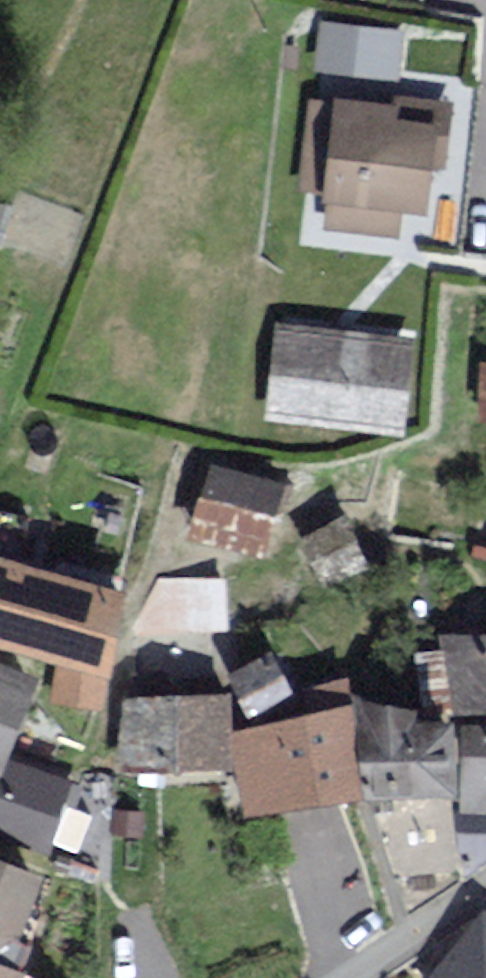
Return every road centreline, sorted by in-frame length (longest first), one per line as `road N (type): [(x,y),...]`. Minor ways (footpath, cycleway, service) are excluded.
road 1 (residential): [(352,977),(485,887)]

